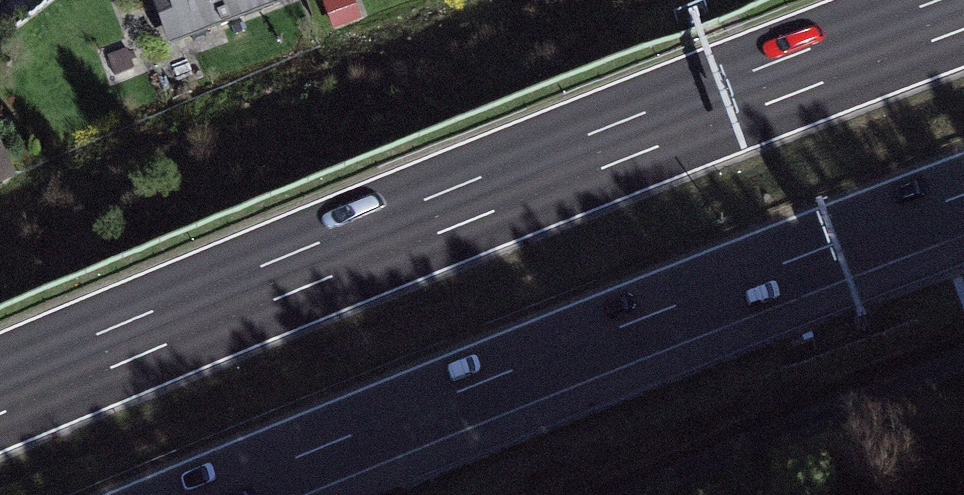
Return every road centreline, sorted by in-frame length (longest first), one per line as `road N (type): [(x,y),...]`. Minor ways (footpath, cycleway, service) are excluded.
road 1 (motorway): [(963,10),(0,394)]
road 2 (motorway): [(210,494),(963,196)]
road 3 (track): [(963,383),(692,494)]

